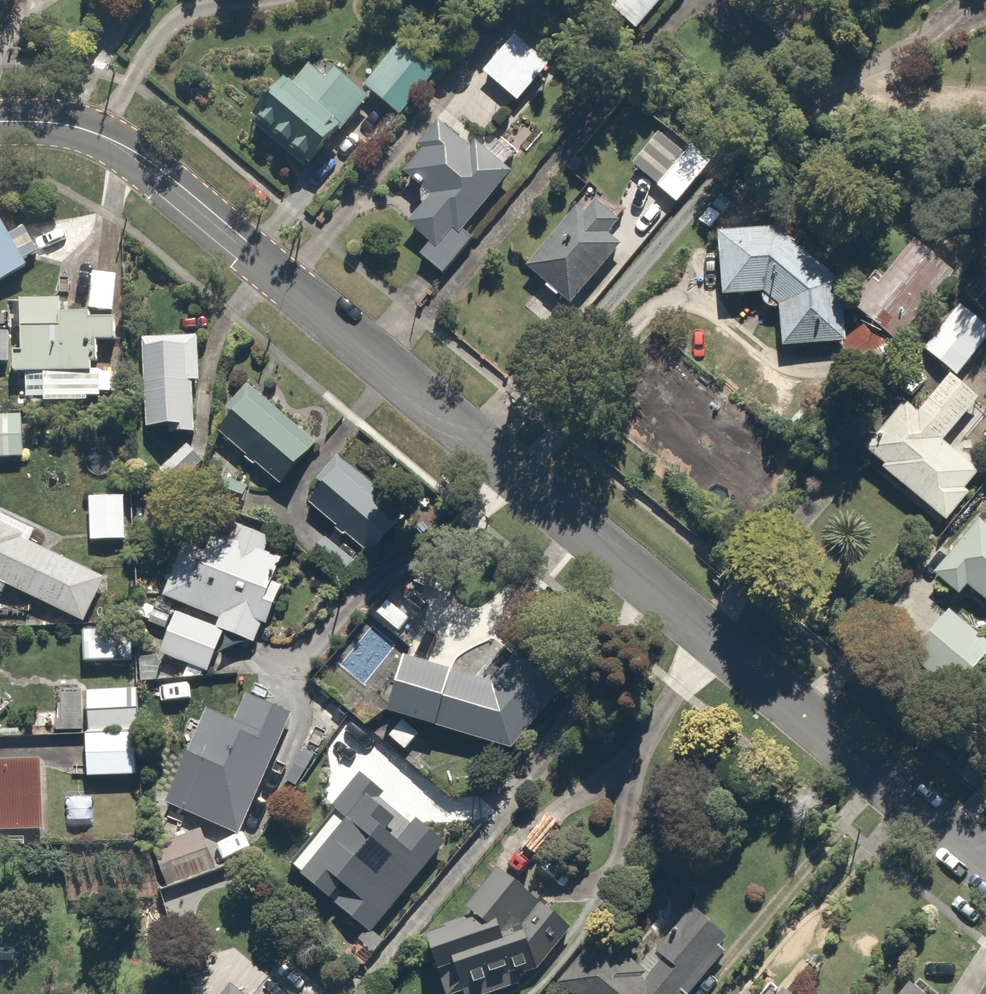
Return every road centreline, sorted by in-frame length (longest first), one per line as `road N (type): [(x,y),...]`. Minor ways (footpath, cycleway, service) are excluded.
road 1 (residential): [(0,125),(103,140),(136,160),(985,863)]

